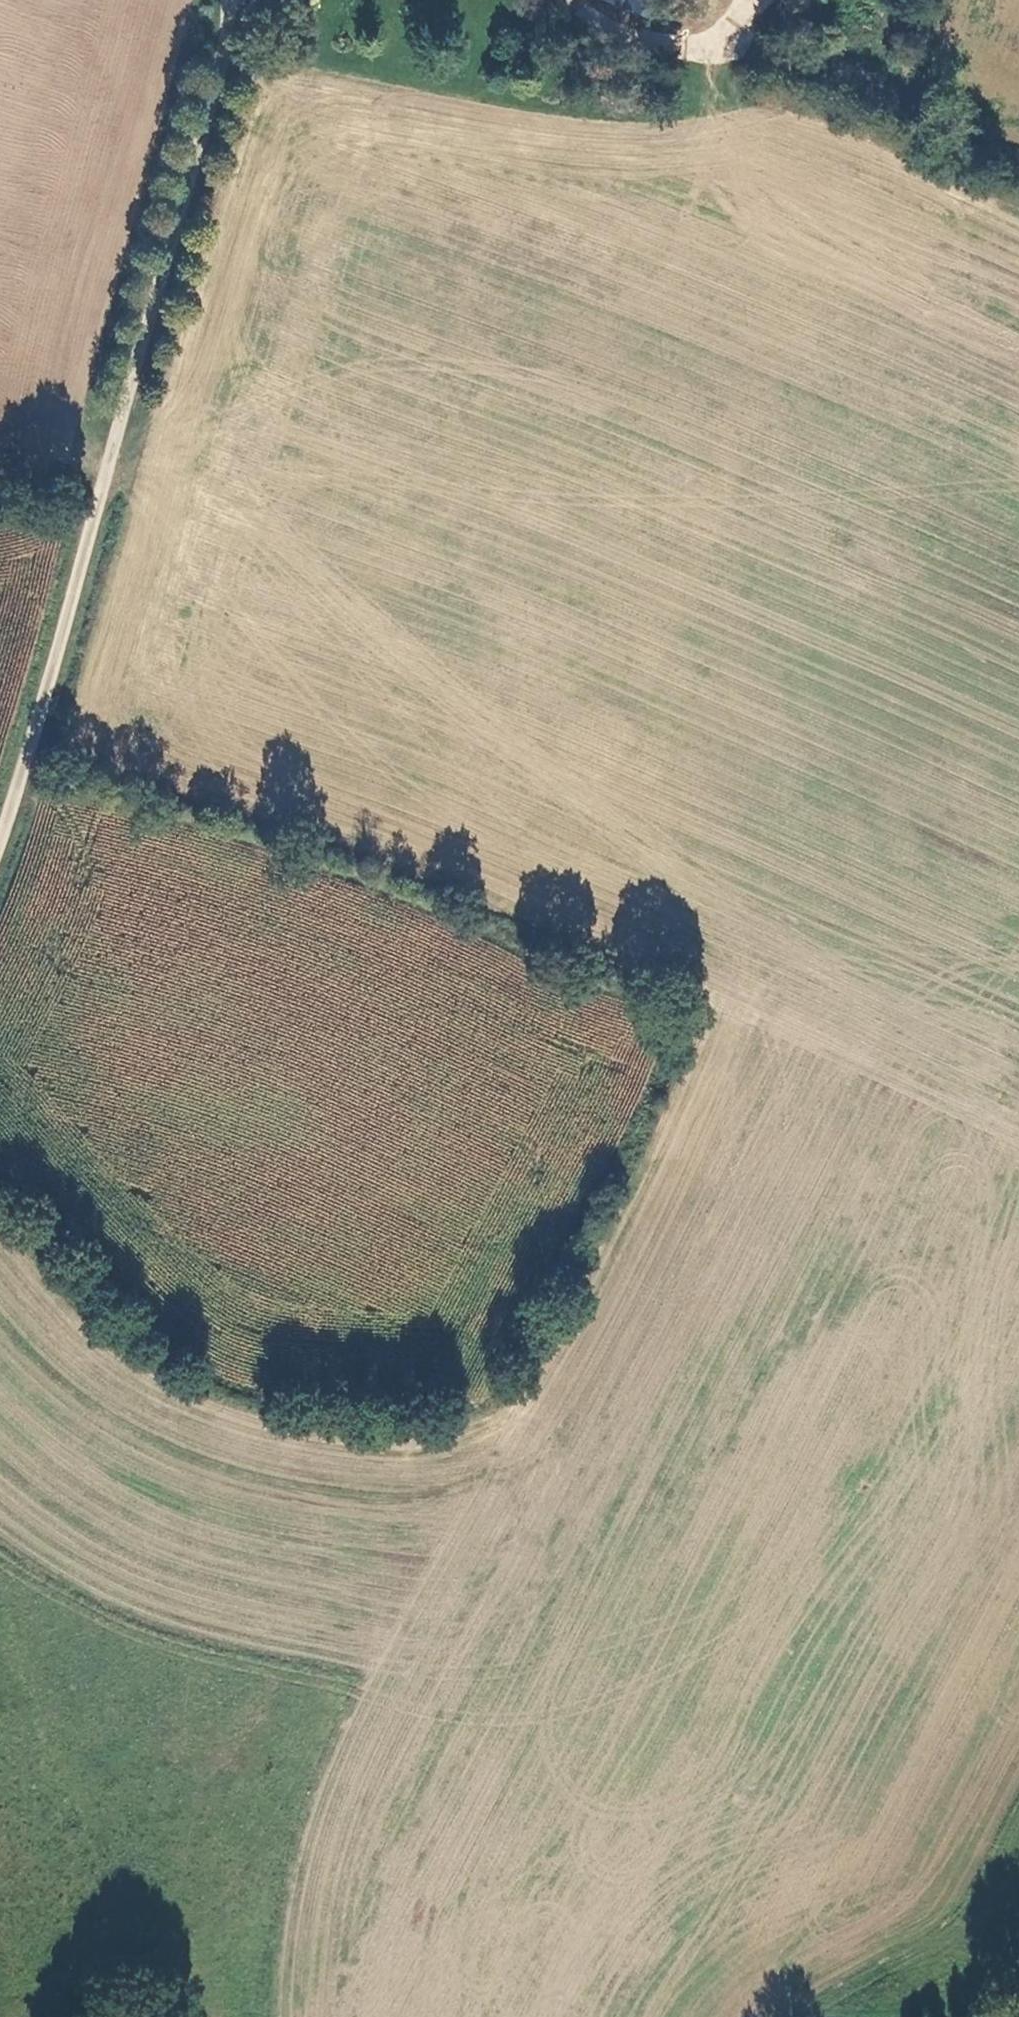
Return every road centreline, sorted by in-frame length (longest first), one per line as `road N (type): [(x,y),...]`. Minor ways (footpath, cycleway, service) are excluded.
road 1 (unclassified): [(0,838),(256,0)]

